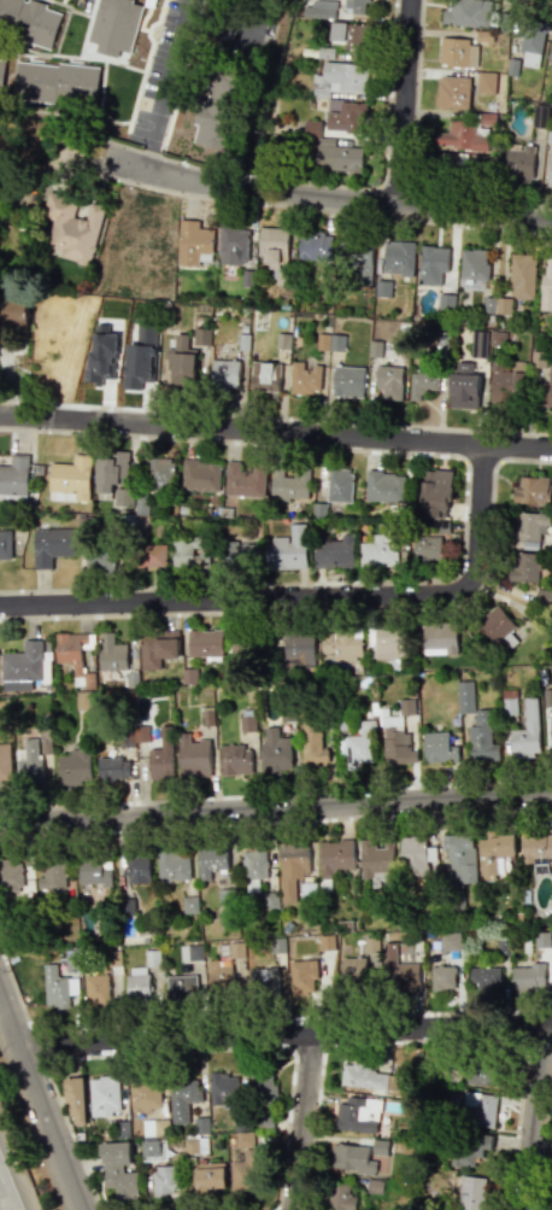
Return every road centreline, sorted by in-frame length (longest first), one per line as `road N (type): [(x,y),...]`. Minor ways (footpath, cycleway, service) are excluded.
road 1 (residential): [(0,825),(551,793)]
road 2 (residential): [(0,424),(551,451)]
road 3 (residential): [(19,1050),(551,1026)]
road 4 (residential): [(0,605),(452,596),(470,586)]
road 5 (residential): [(96,156),(216,189),(551,225)]
road 6 (residential): [(0,1003),(83,1209)]
road 7 (residential): [(415,0),(399,209)]
road 8 (residential): [(546,1027),(525,1209)]
road 9 (residential): [(316,1035),(296,1209)]
road 10 (residential): [(147,145),(185,0)]
road 11 (residential): [(470,586),(478,569),(488,448)]

